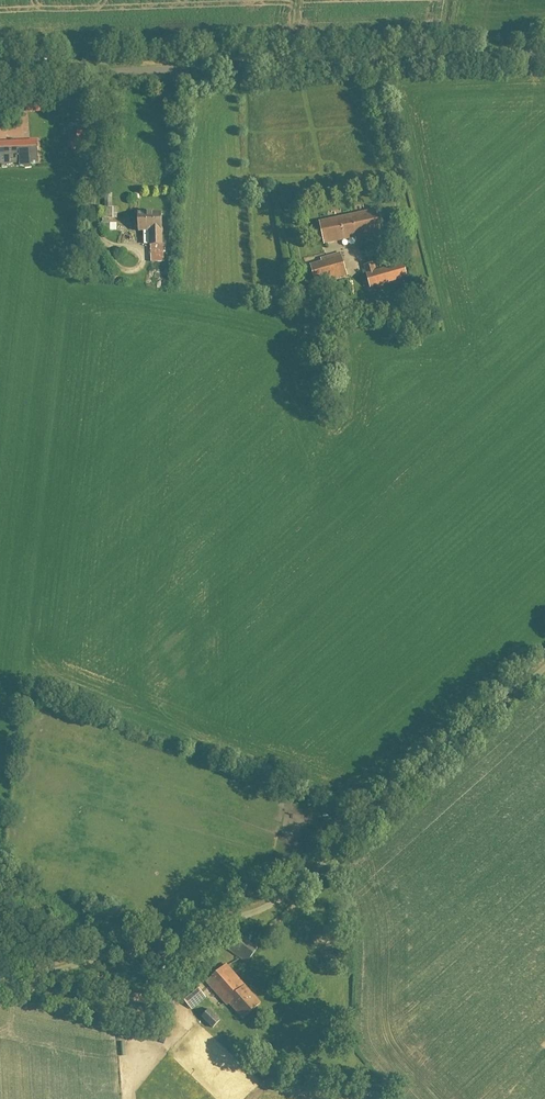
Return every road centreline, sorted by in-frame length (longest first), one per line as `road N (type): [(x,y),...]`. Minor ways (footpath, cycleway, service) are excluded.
road 1 (unclassified): [(0,981),(33,980),(240,915),(293,890),(544,664)]
road 2 (unclassified): [(544,55),(0,74)]

